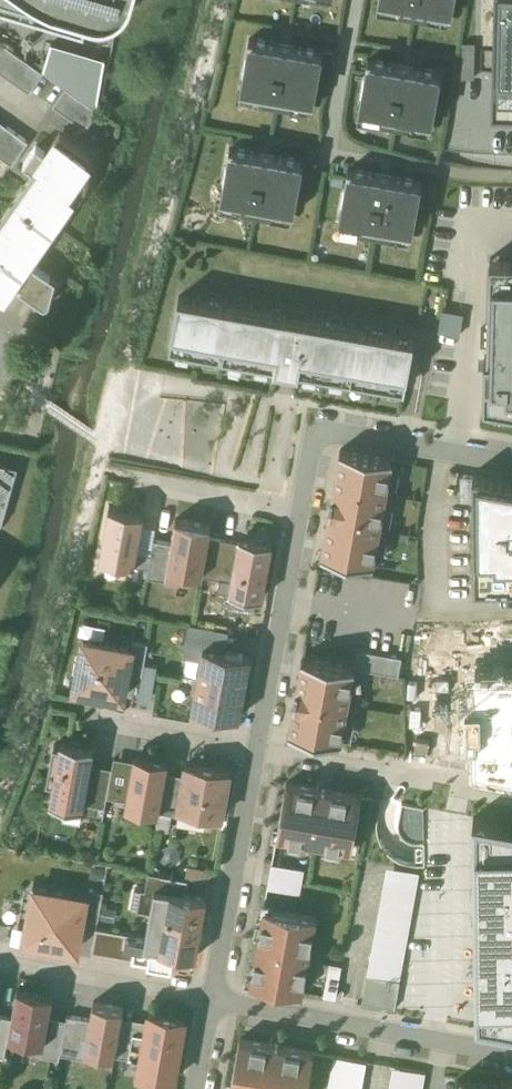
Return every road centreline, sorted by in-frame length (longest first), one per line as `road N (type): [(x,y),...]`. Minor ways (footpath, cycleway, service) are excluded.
road 1 (residential): [(220,1000),(511,1056)]
road 2 (residential): [(307,511),(321,429),(511,456)]
road 3 (residential): [(220,1000),(264,750)]
road 4 (residential): [(264,750),(511,795)]
road 5 (residential): [(264,750),(307,511)]
road 6 (residential): [(0,955),(220,1000)]
road 7 (residential): [(78,714),(264,750)]
road 8 (residential): [(307,511),(130,478)]
road 9 (residential): [(358,0),(330,155)]

